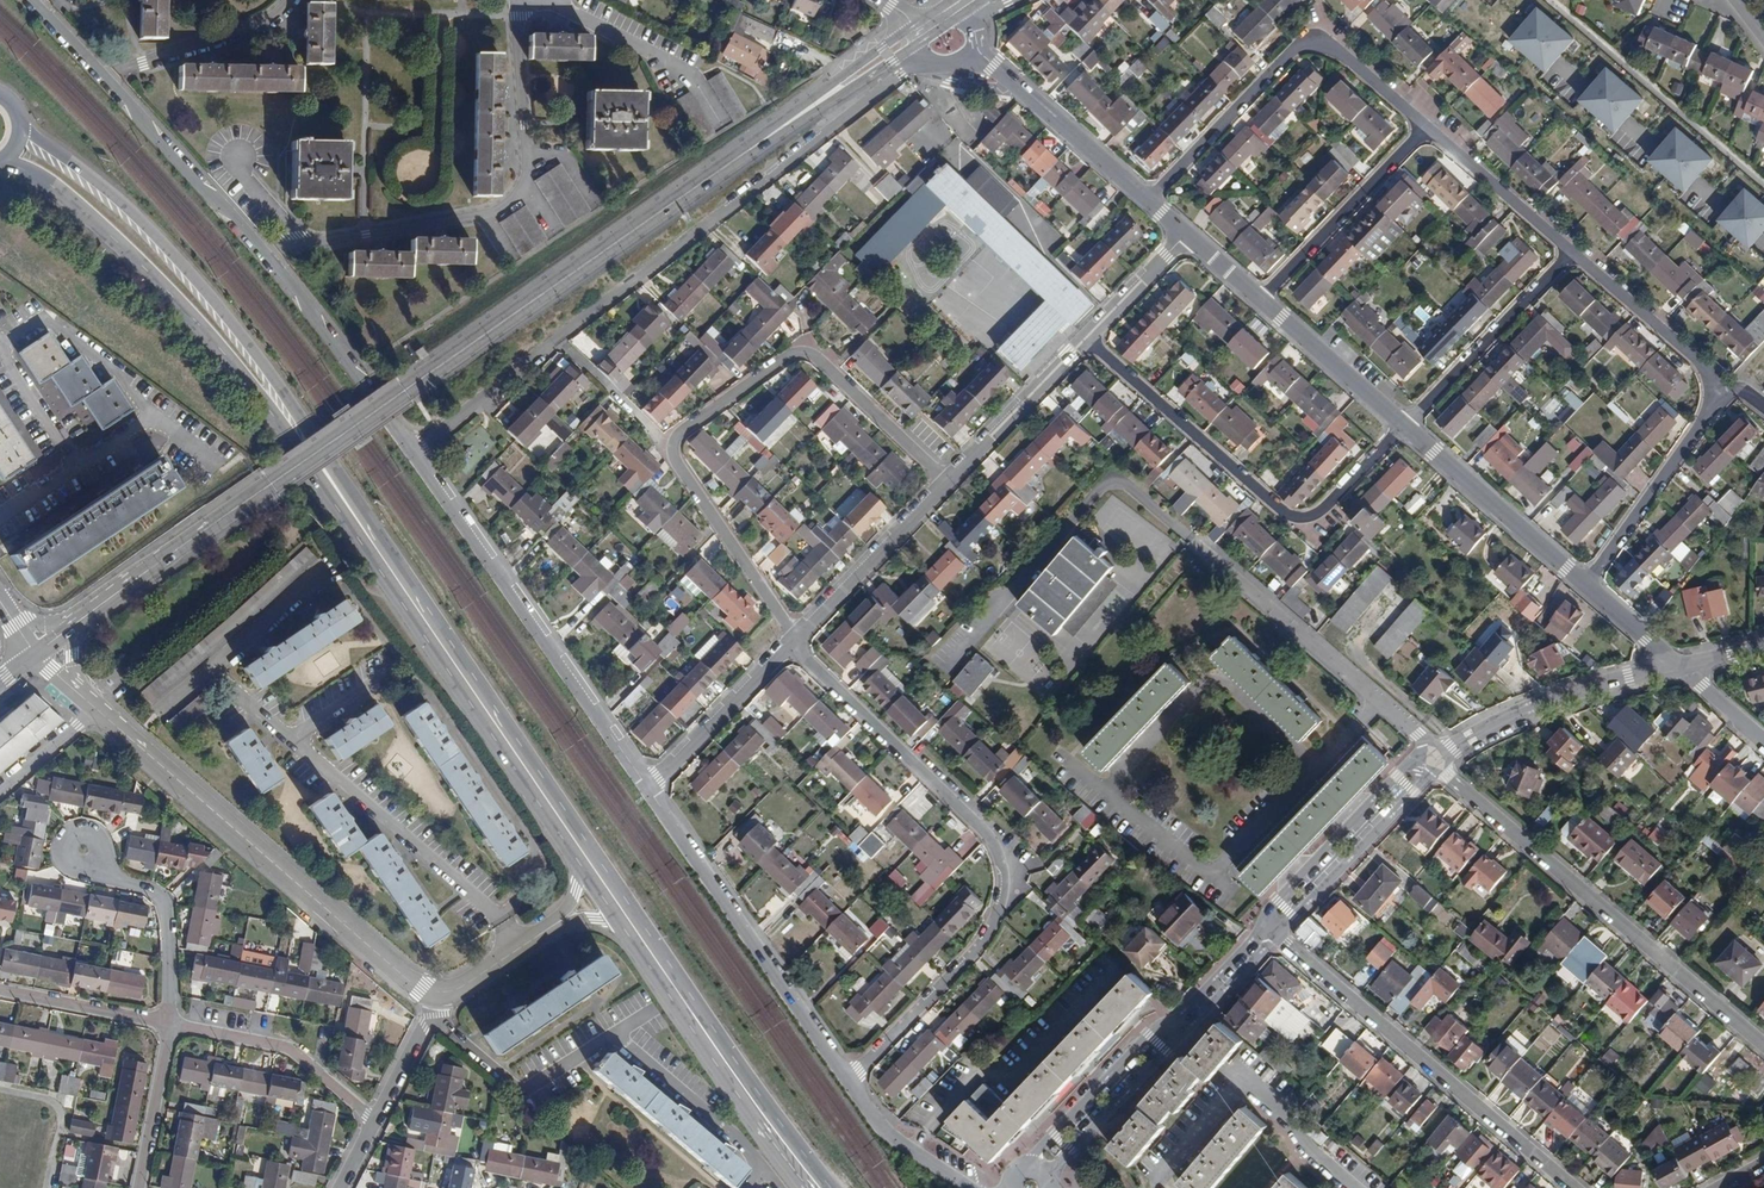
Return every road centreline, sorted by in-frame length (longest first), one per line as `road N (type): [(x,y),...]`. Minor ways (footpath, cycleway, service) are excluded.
road 1 (secondary): [(749,150),(81,619)]
road 2 (primary): [(441,644),(395,559),(240,331),(161,240),(23,129)]
road 3 (primary): [(12,158),(94,219),(221,349),(441,644)]
road 4 (residential): [(409,451),(923,61)]
road 5 (residential): [(797,640),(672,455),(673,440),(796,353),(815,355),(946,479)]
road 6 (residential): [(791,645),(982,829),(1003,879),(983,941),(845,1080)]
road 7 (secondary): [(442,994),(411,983),(76,693)]
road 8 (residential): [(1435,759),(1763,1046)]
road 9 (residential): [(521,0),(529,169),(522,196),(501,211),(300,244)]
road 10 (residential): [(1404,425),(1323,510),(1303,518),(1286,513),(1085,334)]
road 11 (residential): [(528,941),(210,671)]
road 12 (residential): [(409,451),(646,789)]
road 13 (residential): [(1276,935),(1574,1187)]
road 14 (residential): [(1146,201),(1301,40),(1321,41),(1422,126)]
road 15 (residential): [(646,789),(845,1080)]
road 16 (primary): [(626,918),(820,1187)]
road 17 (primary): [(441,644),(588,860)]
road 18 (residential): [(1674,668),(1588,687),(1435,759)]
road 19 (residential): [(264,252),(409,451)]
road 20 (residential): [(1586,587),(1725,384)]
road 21 (residential): [(1404,425),(1586,587)]
road 22 (residential): [(103,73),(264,252)]
road 23 (residential): [(1435,759),(1397,778),(1264,925)]
road 24 (residential): [(1422,126),(1256,300)]
road 25 (residential): [(1569,251),(1404,425)]
road 26 (residential): [(1276,935),(1415,793),(1435,759)]
road 27 (residential): [(374,1121),(291,1049),(168,1023)]
road 28 (residential): [(973,44),(1146,201)]
road 29 (residential): [(544,0),(694,81),(725,131)]
road 30 (residential): [(946,479),(797,640)]
road 31 (secondary): [(921,18),(749,150)]
road 32 (residential): [(1725,384),(1569,251)]
road 33 (residential): [(791,645),(646,789)]
road 34 (residential): [(289,0),(241,32),(103,73)]
road 35 (residential): [(1085,334),(946,479)]
road 36 (residential): [(1168,1028),(1025,1169)]
road 37 (residential): [(1045,1181),(1179,1037)]
road 38 (residential): [(168,1023),(157,898),(96,867)]
road 39 (residential): [(1256,300),(1404,425)]
road 40 (residential): [(1569,251),(1422,126)]
road 41 (secondary): [(749,150),(913,52)]
road 42 (residential): [(0,514),(150,419)]
road 43 (residential): [(168,1023),(0,985)]
road 44 (residential): [(845,1080),(880,1126),(972,1187)]
road 45 (residential): [(139,1187),(168,1023)]
road 46 (residential): [(1234,1083),(1347,1187)]
road 47 (residential): [(374,1121),(442,994)]
road 48 (residential): [(1264,925),(1168,1028)]
road 49 (residential): [(1179,1037),(1276,935)]
road 50 (residential): [(1183,234),(1085,334)]
road 51 (residential): [(96,867),(102,848),(95,836),(70,833),(59,851),(63,865),(90,871)]
road 52 (residential): [(1234,1083),(1155,1176)]

